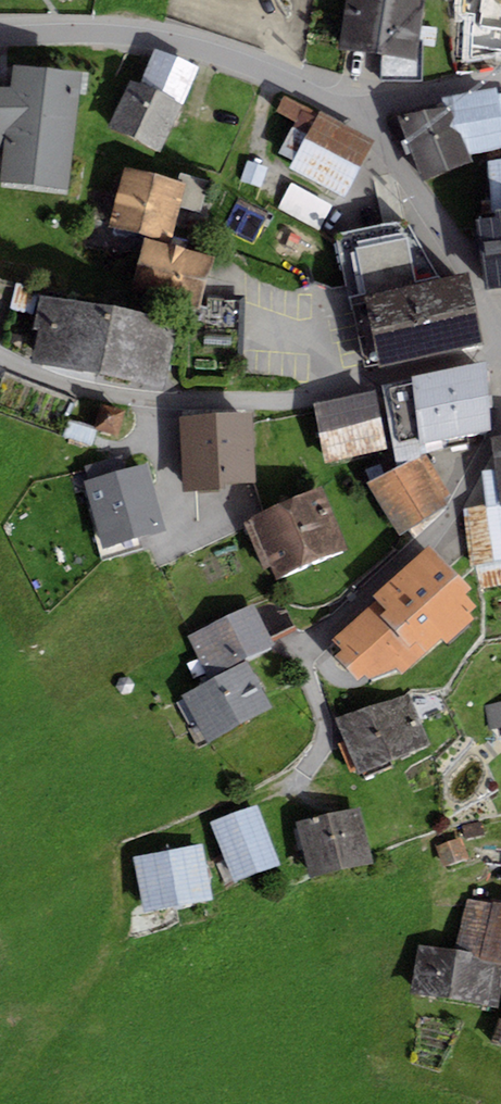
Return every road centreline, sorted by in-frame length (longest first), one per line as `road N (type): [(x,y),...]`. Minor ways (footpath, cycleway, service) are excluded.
road 1 (residential): [(141,851),(273,791),(315,760),(326,727),(307,672),(308,647),(452,519),(488,455),(489,435),(500,431)]
road 2 (residential): [(500,359),(489,355),(301,399),(191,405),(99,390),(0,359)]
road 3 (residential): [(348,110),(262,68),(156,35),(0,35)]
road 4 (track): [(0,1089),(101,971),(125,920),(118,865),(141,851)]
road 5 (residential): [(500,324),(483,301),(472,262),(385,145),(348,110)]
road 6 (residential): [(348,110),(500,76)]

